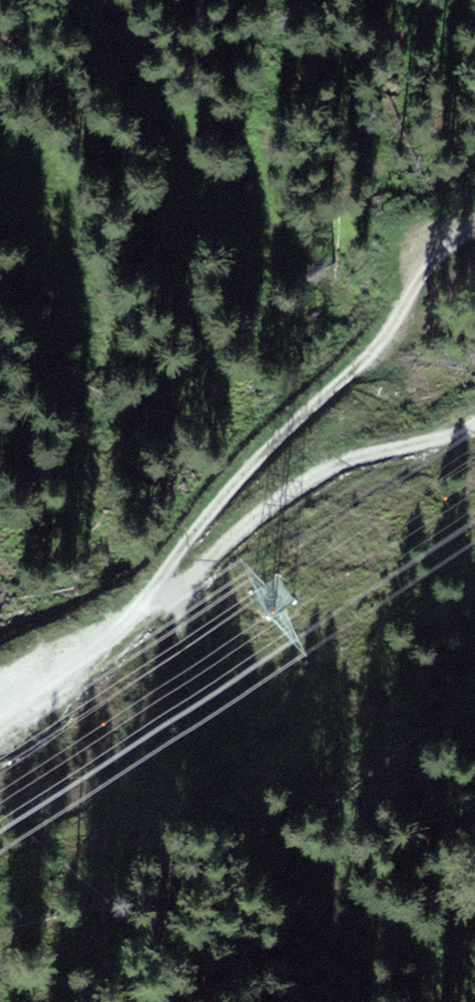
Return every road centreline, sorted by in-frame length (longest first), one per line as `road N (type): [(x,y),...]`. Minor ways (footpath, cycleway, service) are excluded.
road 1 (track): [(0,706),(116,629),(250,464),(372,345),(430,258),(474,226)]
road 2 (track): [(116,629),(304,477),(474,421)]

